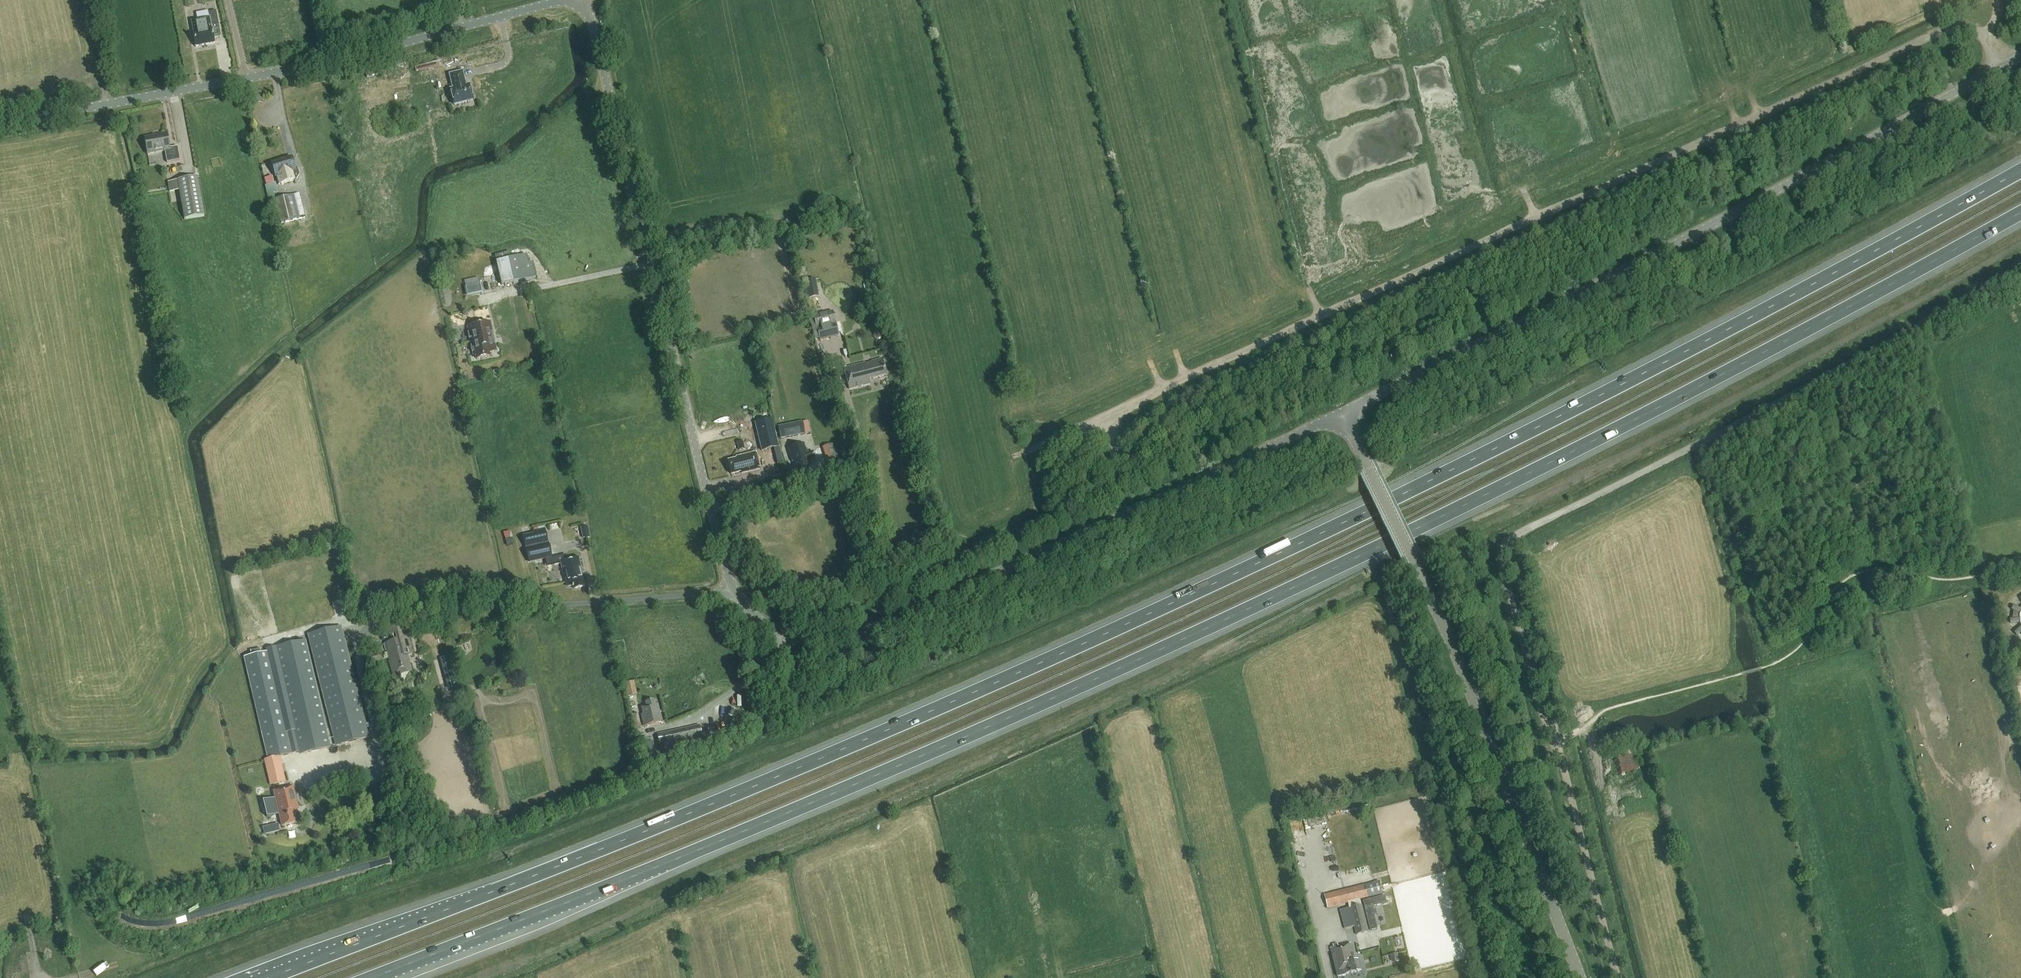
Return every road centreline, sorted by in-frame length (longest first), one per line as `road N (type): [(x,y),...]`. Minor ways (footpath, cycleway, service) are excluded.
road 1 (motorway): [(2020,170),(1429,481),(1128,623),(621,841),(267,977)]
road 2 (motorway): [(371,977),(880,774),(1370,551),(2020,214)]
road 3 (track): [(1620,977),(1556,740),(1540,713),(1503,547),(2020,269)]
road 4 (unclassified): [(1342,413),(2020,53)]
road 5 (unclassified): [(1342,413),(858,634),(786,635),(747,609),(736,591)]
road 6 (unclassified): [(1582,977),(1454,650),(1342,413)]
road 7 (unclassified): [(736,591),(585,0)]
road 8 (unclassified): [(305,777),(380,754),(356,631),(391,616),(736,591)]
road 9 (unclassified): [(563,0),(301,67),(0,123)]

